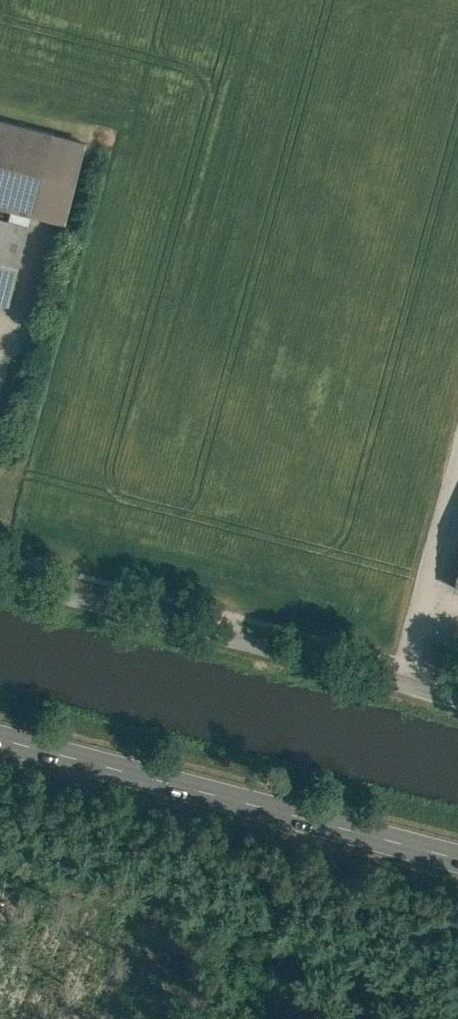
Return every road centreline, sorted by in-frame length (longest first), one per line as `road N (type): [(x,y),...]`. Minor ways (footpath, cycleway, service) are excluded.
road 1 (unclassified): [(0,576),(457,697)]
road 2 (primary): [(0,735),(457,855)]

